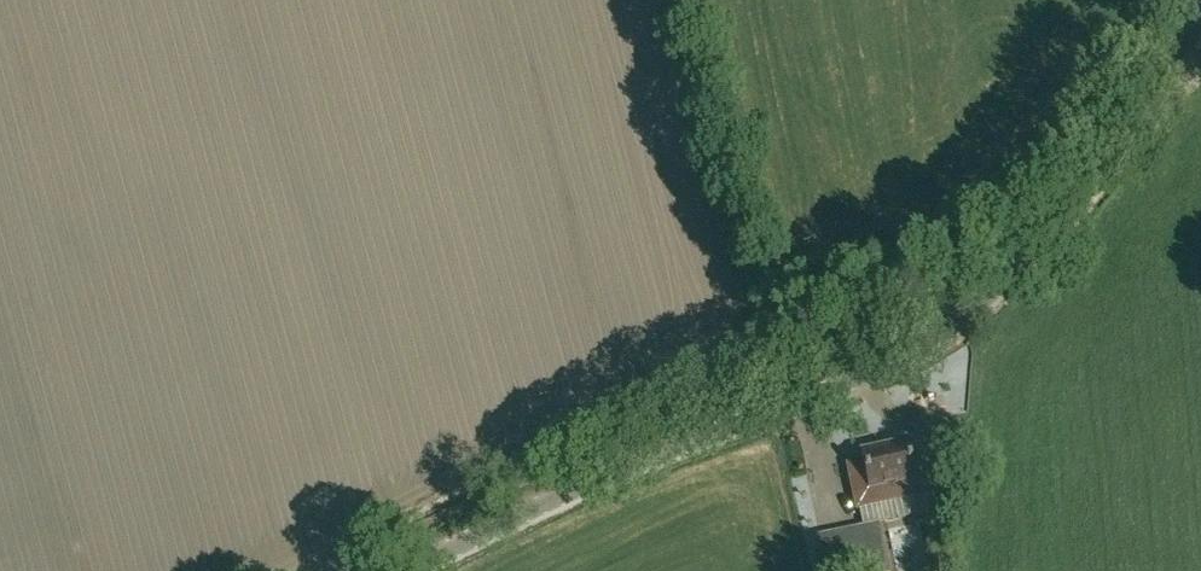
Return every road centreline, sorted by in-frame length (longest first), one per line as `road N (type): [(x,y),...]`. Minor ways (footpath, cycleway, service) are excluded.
road 1 (unclassified): [(404,570),(556,497),(928,345),(1008,280),(1200,56)]

